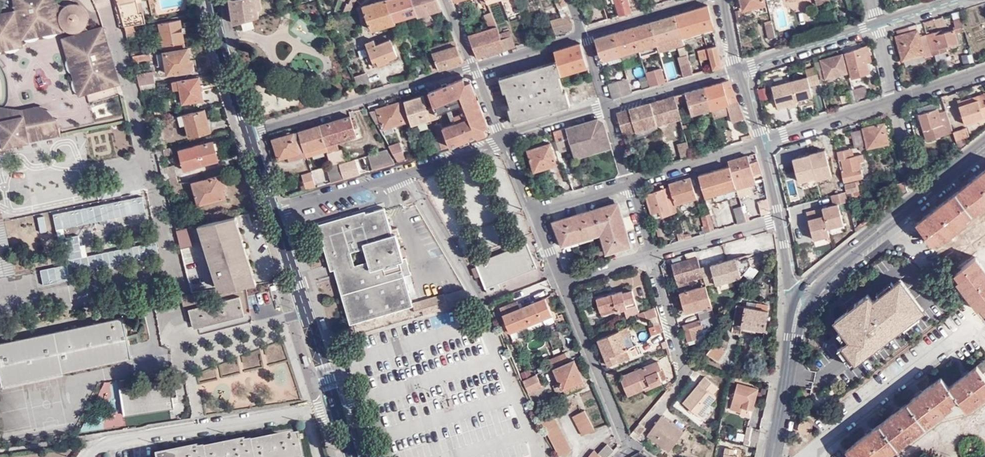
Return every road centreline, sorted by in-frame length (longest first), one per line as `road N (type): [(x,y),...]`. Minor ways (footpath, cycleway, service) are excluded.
road 1 (tertiary): [(274,213),(351,456)]
road 2 (residential): [(274,213),(502,142)]
road 3 (unclassified): [(802,299),(984,145)]
road 4 (residential): [(471,68),(248,131)]
road 5 (residential): [(773,456),(802,299)]
road 6 (residential): [(612,426),(565,283)]
road 7 (residential): [(742,68),(880,24)]
road 8 (residential): [(766,141),(631,184)]
road 9 (residential): [(608,109),(742,68)]
road 10 (residential): [(898,99),(766,141)]
road 11 (residential): [(653,256),(779,219)]
road 12 (residential): [(705,0),(584,34)]
road 13 (tertiary): [(213,11),(248,131)]

